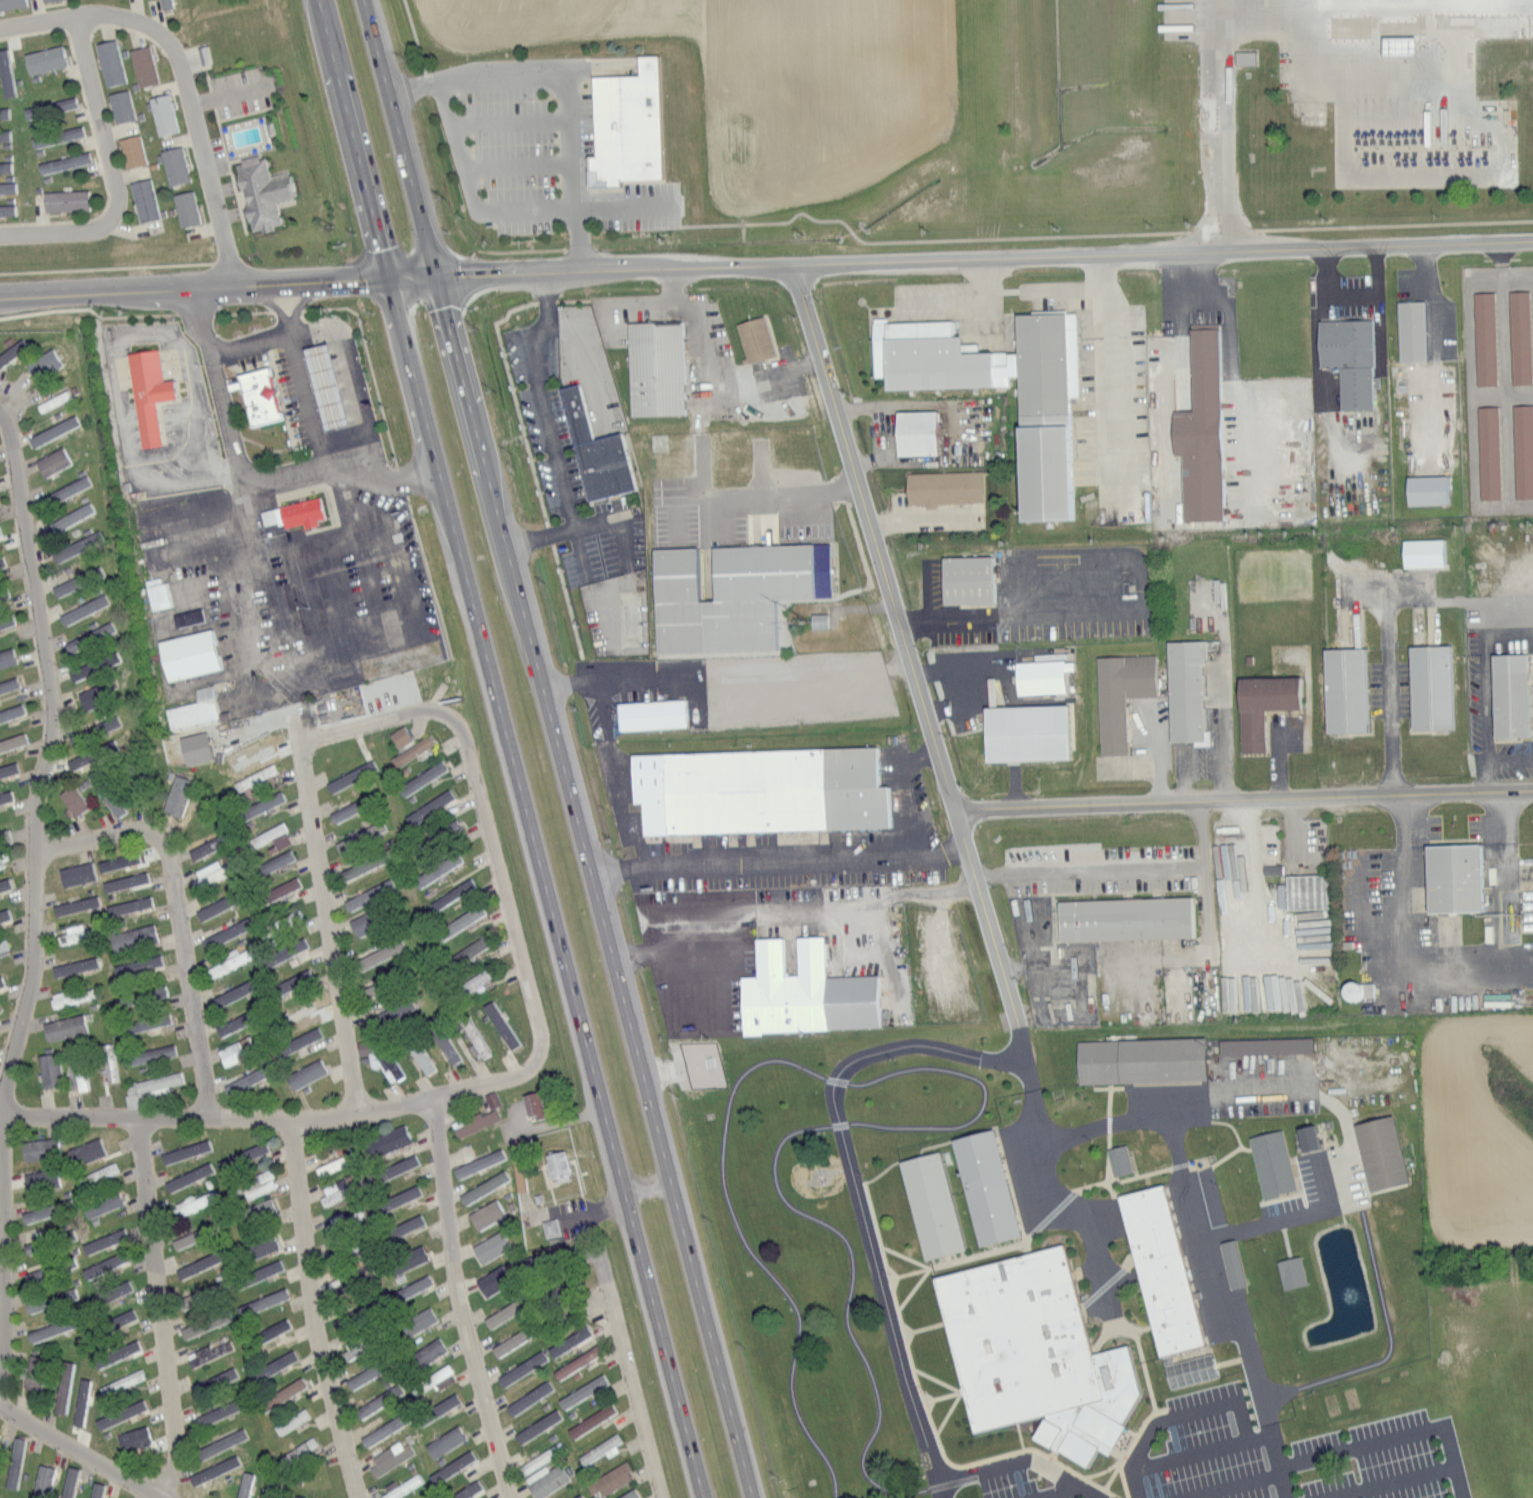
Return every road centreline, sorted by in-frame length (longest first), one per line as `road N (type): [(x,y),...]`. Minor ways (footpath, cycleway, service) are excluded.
road 1 (primary): [(752,1497),(363,0)]
road 2 (primary): [(319,0),(705,1497)]
road 3 (tertiary): [(388,276),(1532,241)]
road 4 (residential): [(0,1308),(8,1067),(35,958),(36,807),(53,715),(2,410)]
road 5 (residential): [(792,266),(1016,1015)]
road 6 (residential): [(959,812),(1532,791)]
road 7 (residential): [(431,1098),(529,1071),(540,1045),(463,739)]
road 8 (residential): [(4,1117),(289,1121),(431,1098)]
road 9 (residential): [(512,1497),(455,1284),(431,1098)]
road 10 (tertiary): [(0,295),(388,276)]
road 11 (residential): [(361,1497),(317,1341),(289,1121)]
road 12 (residential): [(166,1497),(169,1398),(163,1335),(148,1291),(136,1119)]
road 13 (residential): [(591,870),(927,856),(969,847)]
road 14 (residential): [(298,742),(358,1110)]
road 15 (residential): [(71,25),(99,15),(133,18),(167,40),(183,70),(233,284)]
road 16 (residential): [(207,1114),(173,867),(155,837)]
road 17 (residential): [(0,233),(106,225),(117,188),(91,63)]
road 18 (residential): [(661,1497),(602,1268)]
road 19 (residential): [(0,1404),(163,1497)]
road 20 (residential): [(463,739),(450,717),(430,710),(298,742)]
road 21 (residential): [(155,837),(131,828),(35,850)]

